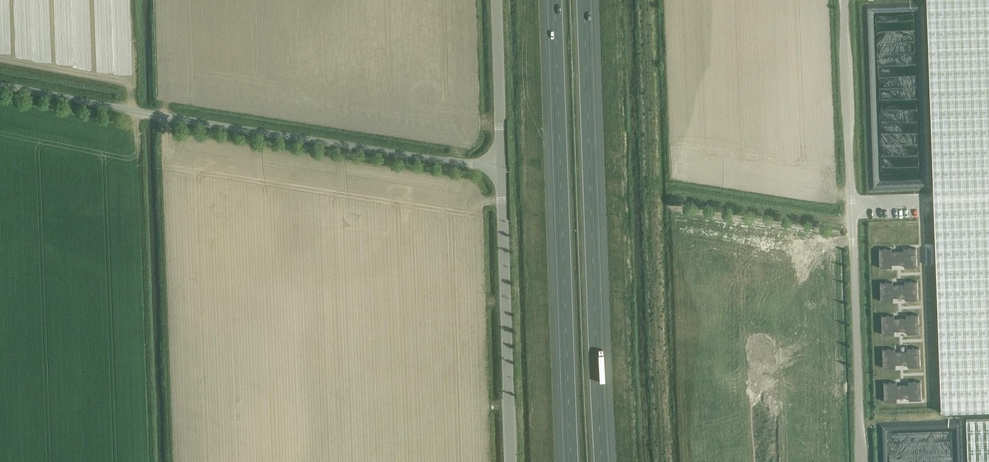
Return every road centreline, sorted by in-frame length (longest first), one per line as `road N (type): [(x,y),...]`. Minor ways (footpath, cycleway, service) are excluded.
road 1 (unclassified): [(500,167),(0,88)]
road 2 (unclassified): [(862,461),(845,0)]
road 3 (motorway): [(555,0),(572,461)]
road 4 (motorway): [(601,461),(585,0)]
road 5 (unclassified): [(511,461),(500,167)]
road 6 (track): [(853,219),(673,196)]
road 7 (unclassified): [(500,167),(496,0)]

